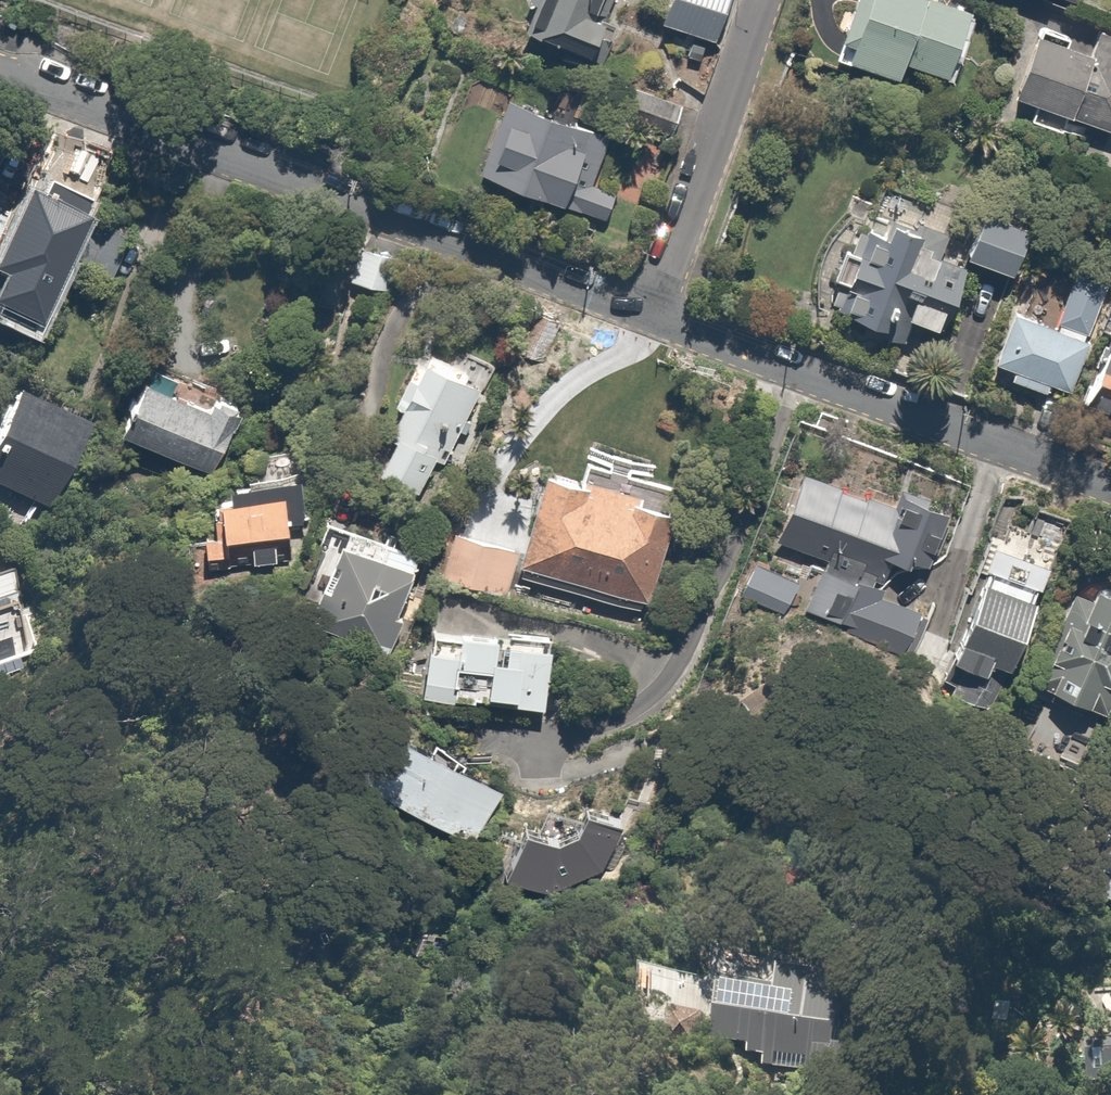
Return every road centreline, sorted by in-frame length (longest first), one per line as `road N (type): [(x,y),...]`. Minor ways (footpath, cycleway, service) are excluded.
road 1 (residential): [(0,63),(648,317)]
road 2 (residential): [(648,317),(1110,491)]
road 3 (residential): [(648,317),(765,0)]

